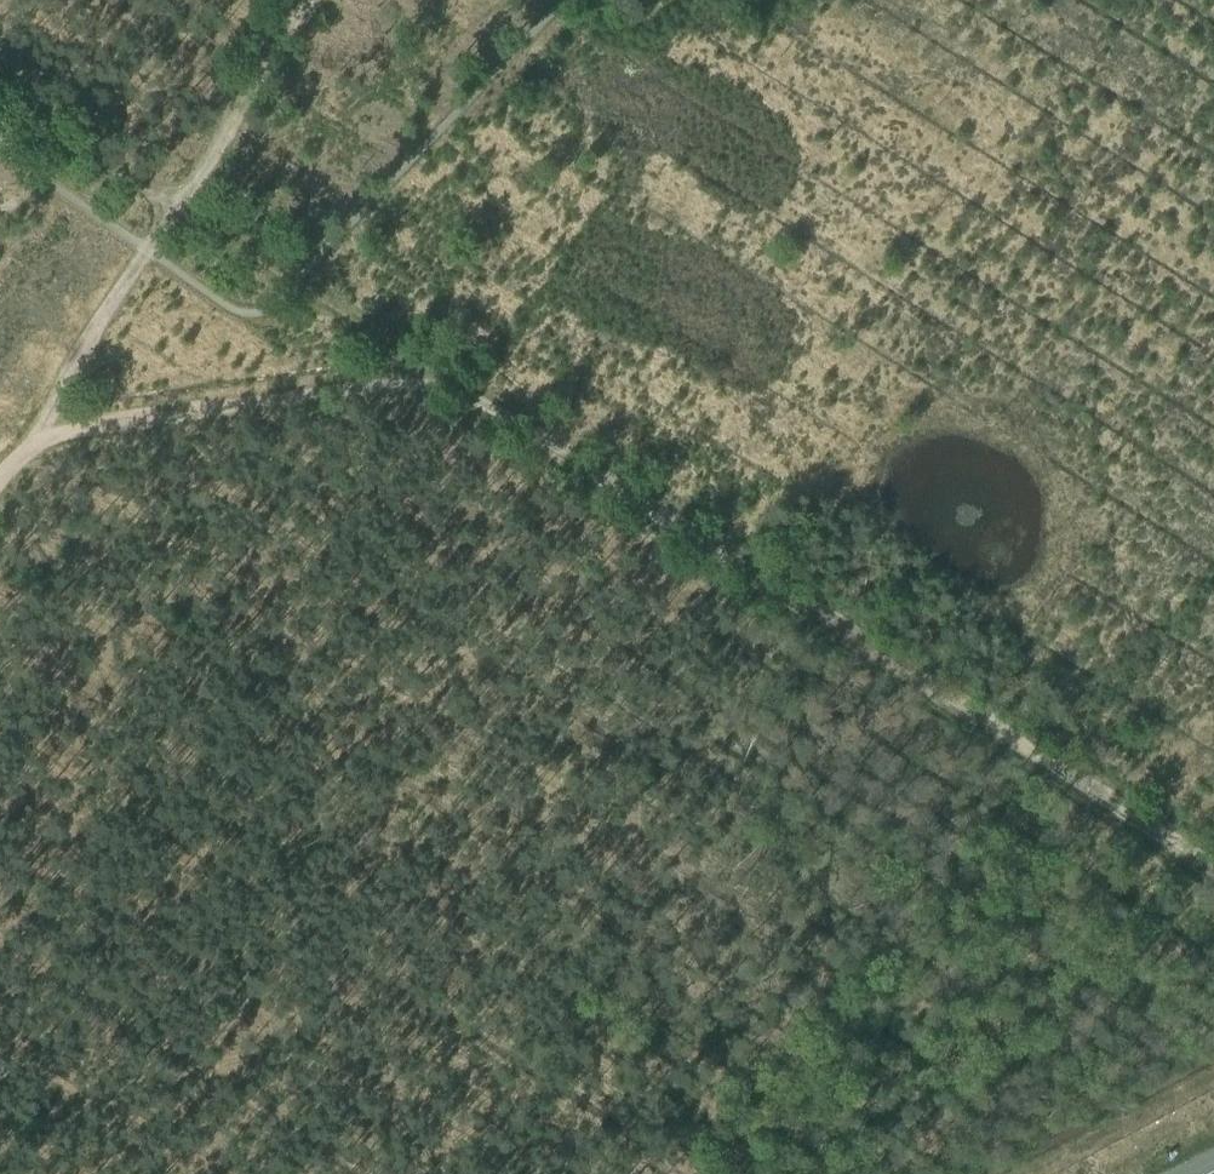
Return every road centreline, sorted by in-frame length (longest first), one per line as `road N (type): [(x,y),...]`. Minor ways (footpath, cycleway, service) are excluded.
road 1 (track): [(31,435),(439,375),(1213,862)]
road 2 (track): [(309,0),(152,251)]
road 3 (track): [(152,251),(31,435)]

